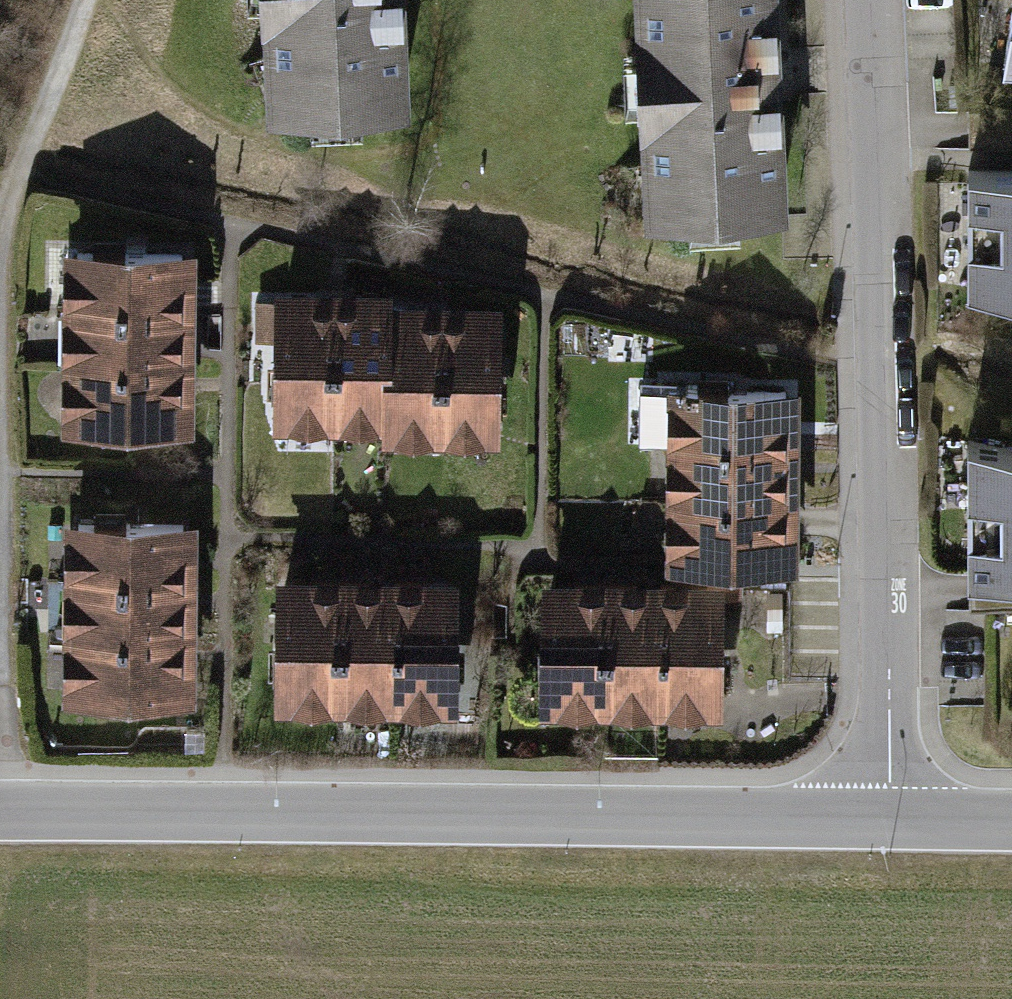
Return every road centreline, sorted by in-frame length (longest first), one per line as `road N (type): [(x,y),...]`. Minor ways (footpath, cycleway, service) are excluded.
road 1 (tertiary): [(888,822),(0,811)]
road 2 (residential): [(888,822),(868,0)]
road 3 (track): [(79,0),(0,230)]
road 4 (tertiary): [(1011,823),(888,822)]

